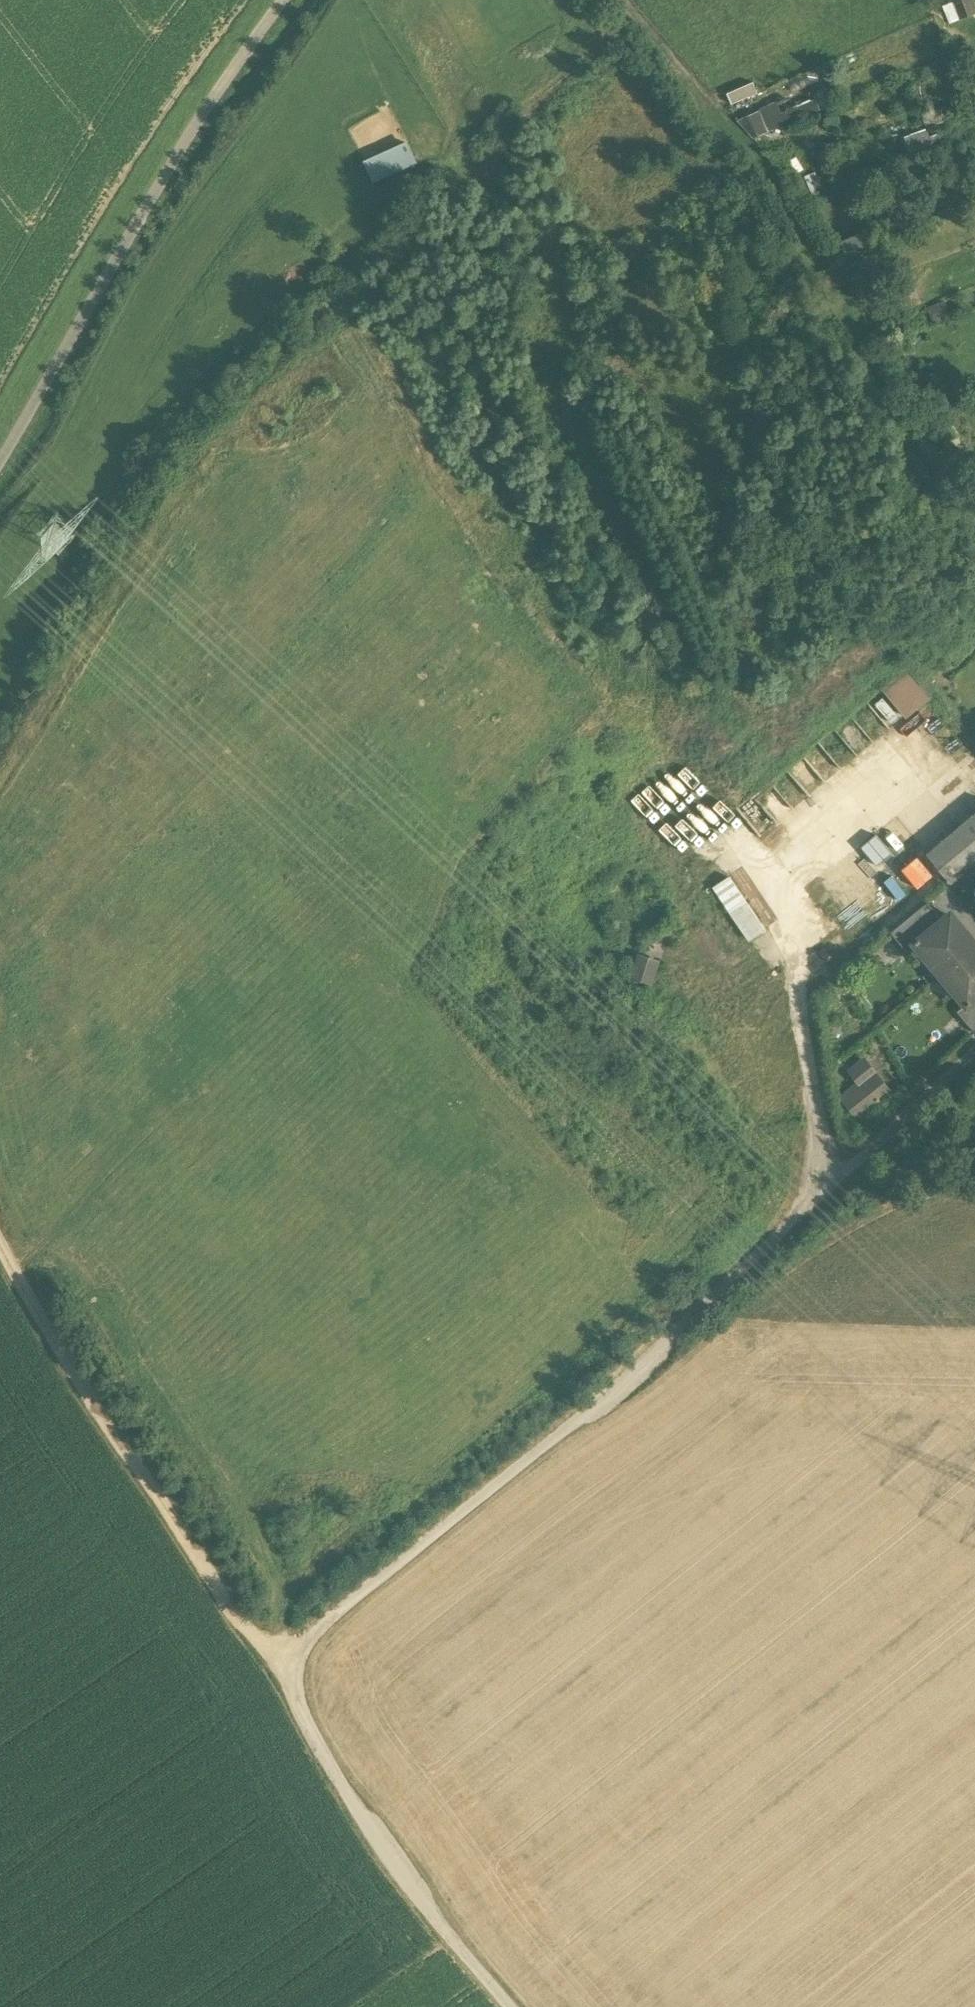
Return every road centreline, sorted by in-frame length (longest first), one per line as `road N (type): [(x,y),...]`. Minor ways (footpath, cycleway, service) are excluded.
road 1 (track): [(854,1164),(677,1331),(659,1357),(276,1663),(391,1867),(511,2006)]
road 2 (track): [(283,0),(190,132),(0,463)]
road 3 (track): [(276,1663),(75,1371),(0,1233)]
road 4 (residential): [(974,1055),(854,1164)]

